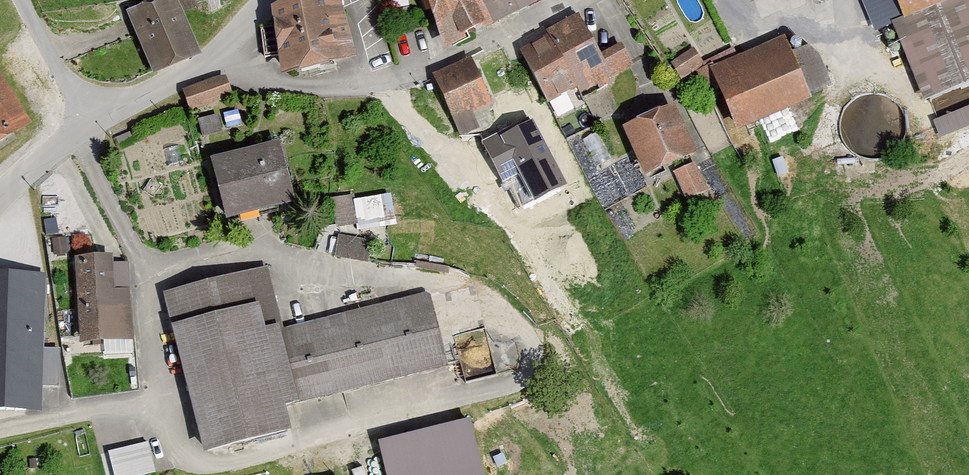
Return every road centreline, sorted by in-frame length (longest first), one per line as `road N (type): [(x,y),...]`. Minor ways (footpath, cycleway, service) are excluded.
road 1 (residential): [(0,187),(68,122),(218,58),(266,0)]
road 2 (track): [(68,122),(7,0)]

